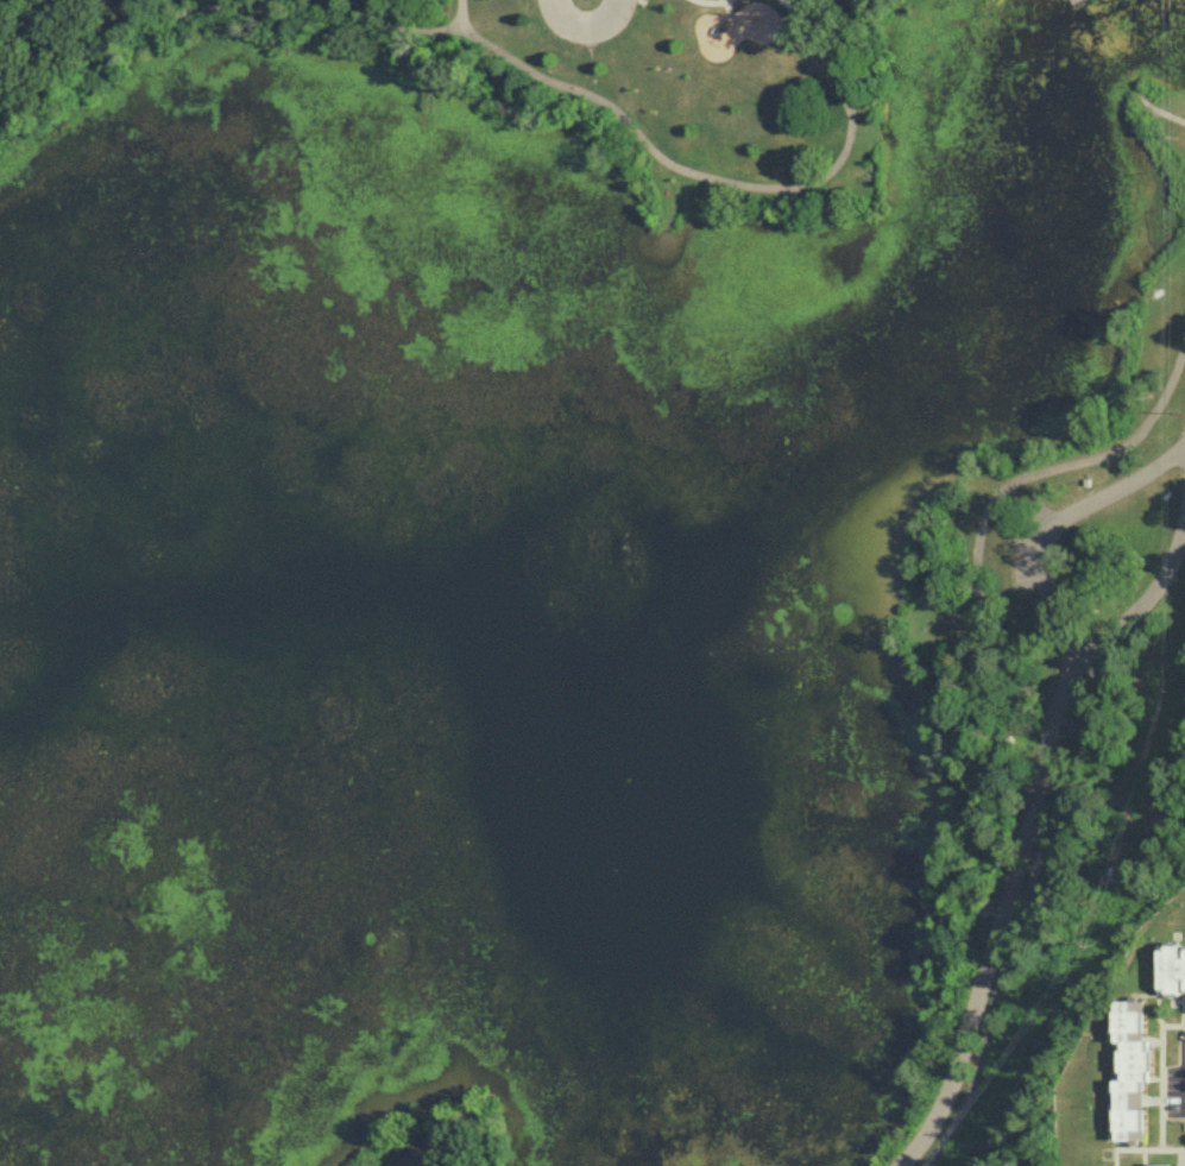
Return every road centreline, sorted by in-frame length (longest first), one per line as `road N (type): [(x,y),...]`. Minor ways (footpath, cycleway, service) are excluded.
road 1 (residential): [(898,1165),(948,1086),(1064,688),(1080,661),(1149,598),(1184,532)]

